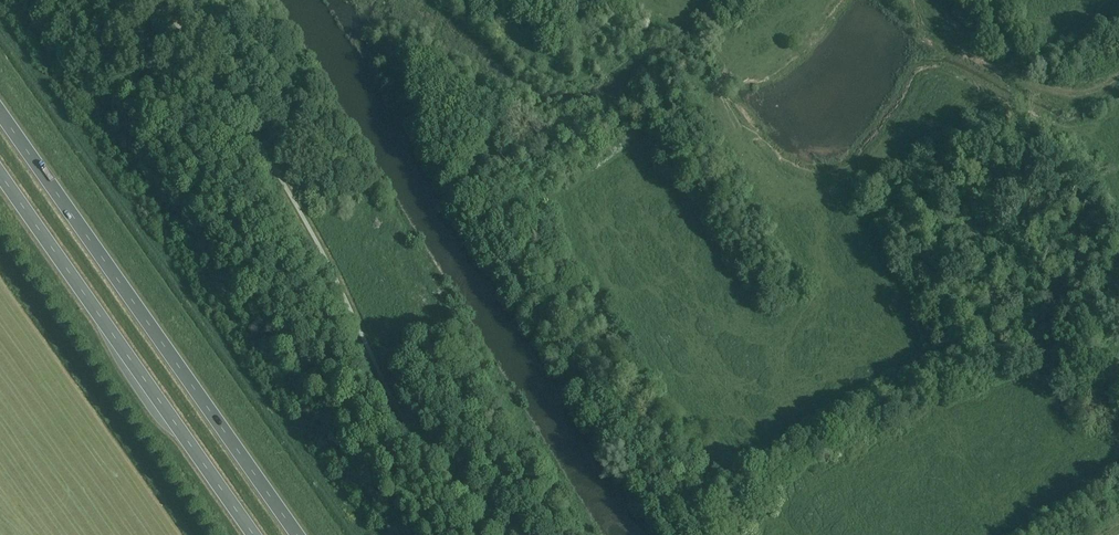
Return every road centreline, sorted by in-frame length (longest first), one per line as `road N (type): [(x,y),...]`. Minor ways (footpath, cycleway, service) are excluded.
road 1 (trunk): [(297,534),(0,113)]
road 2 (trunk): [(0,175),(253,534)]

